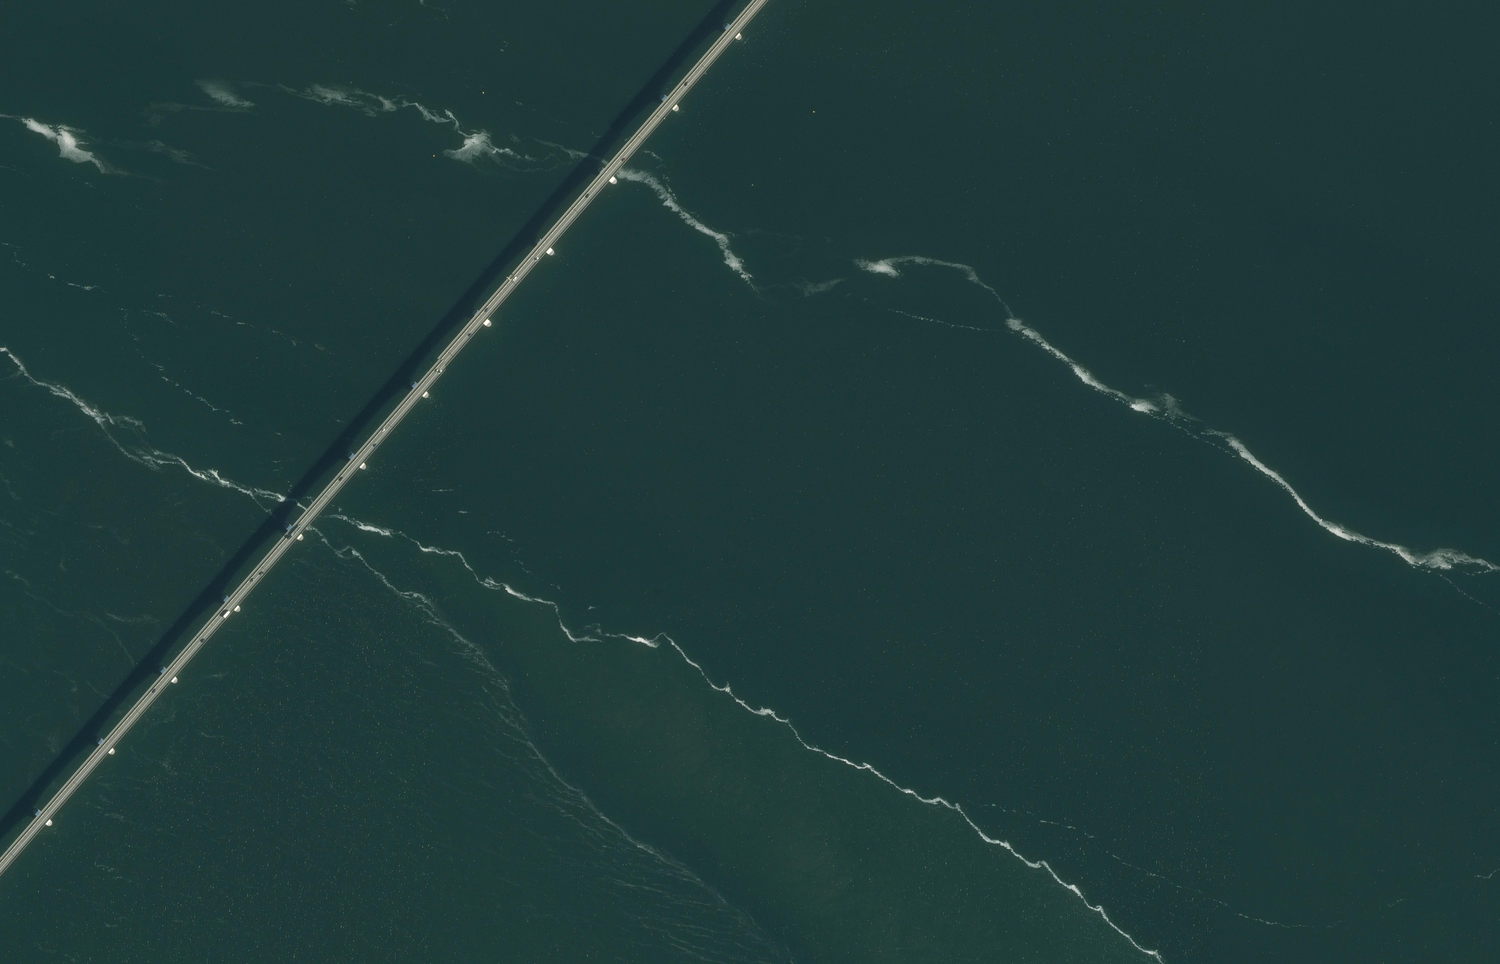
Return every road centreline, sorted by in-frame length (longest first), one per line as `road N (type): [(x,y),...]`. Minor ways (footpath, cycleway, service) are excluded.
road 1 (primary): [(0,868),(764,0)]

